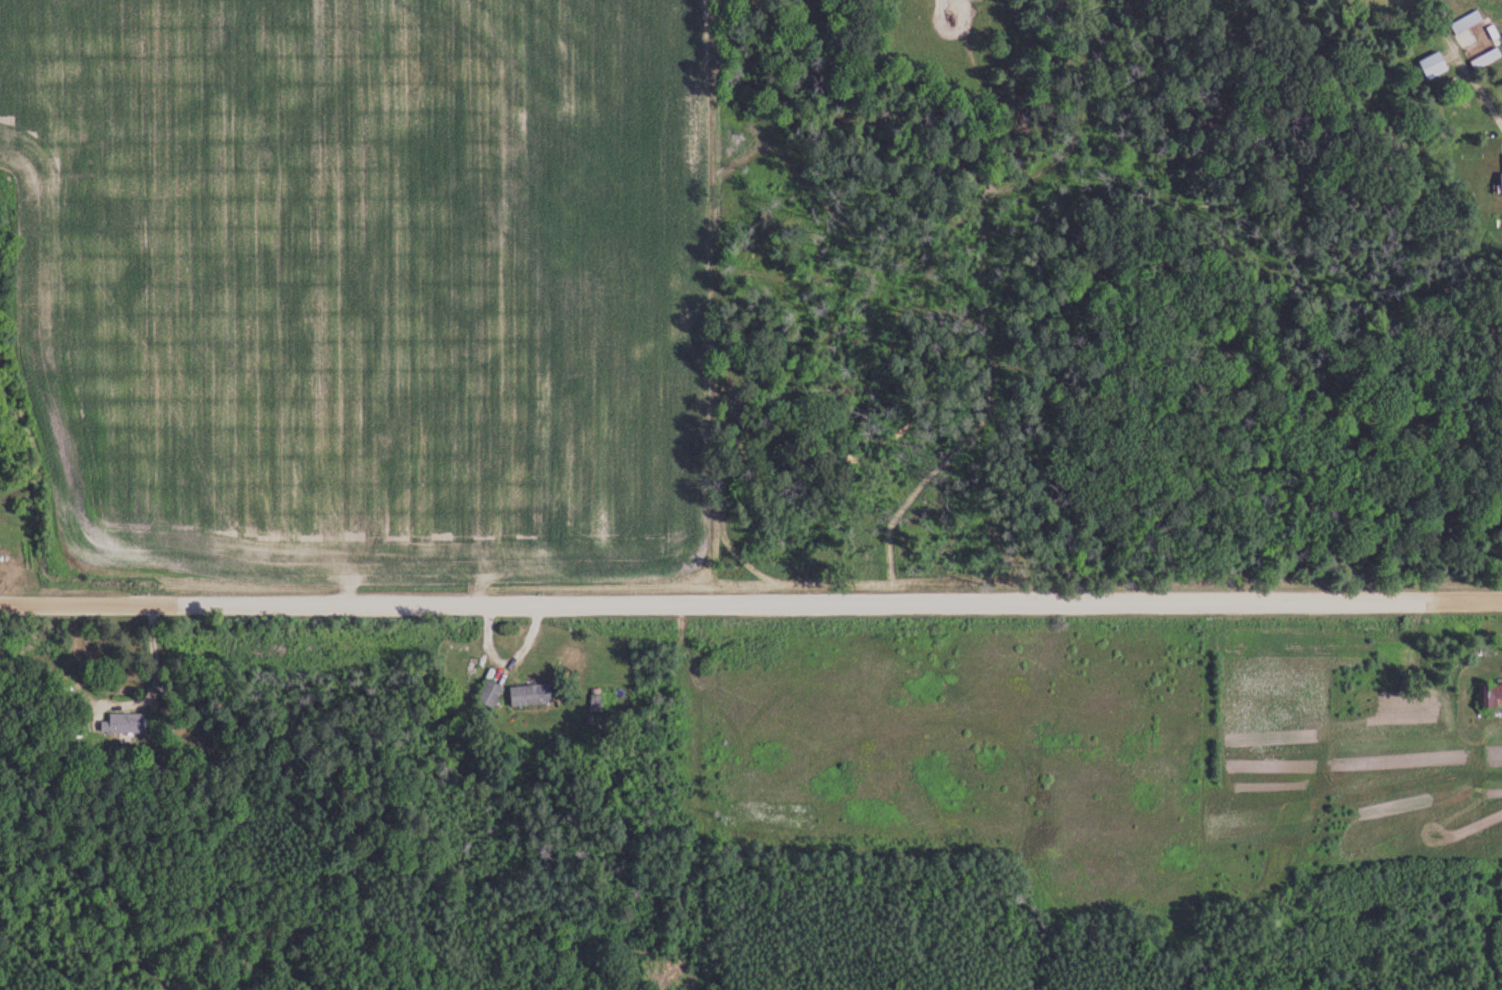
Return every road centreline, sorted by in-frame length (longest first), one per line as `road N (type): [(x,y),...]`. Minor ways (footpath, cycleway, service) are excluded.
road 1 (residential): [(0,605),(1501,598)]

